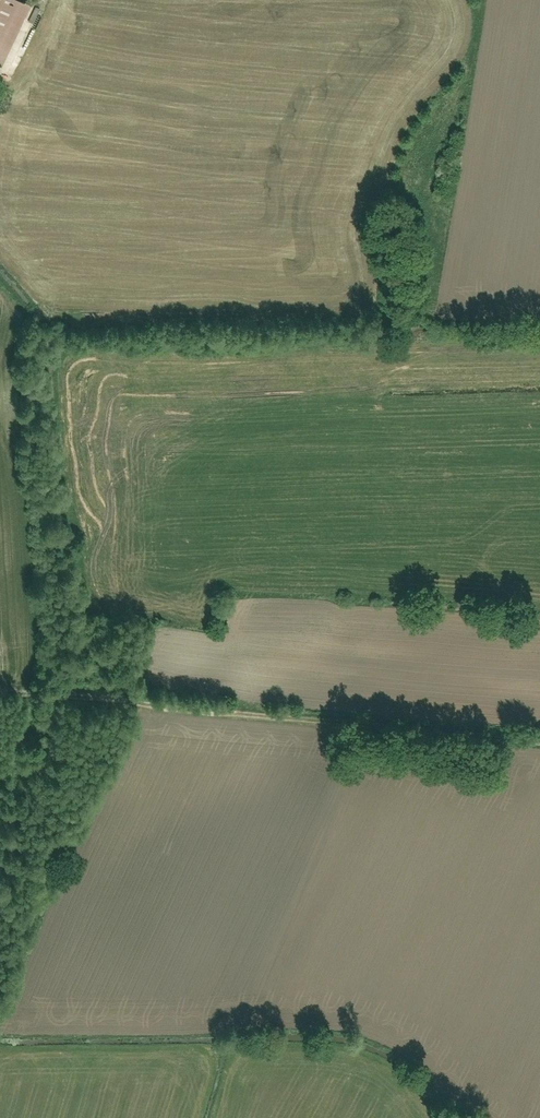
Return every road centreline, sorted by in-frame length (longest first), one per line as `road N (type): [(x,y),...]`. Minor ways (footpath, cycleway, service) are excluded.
road 1 (track): [(539,734),(0,684)]

